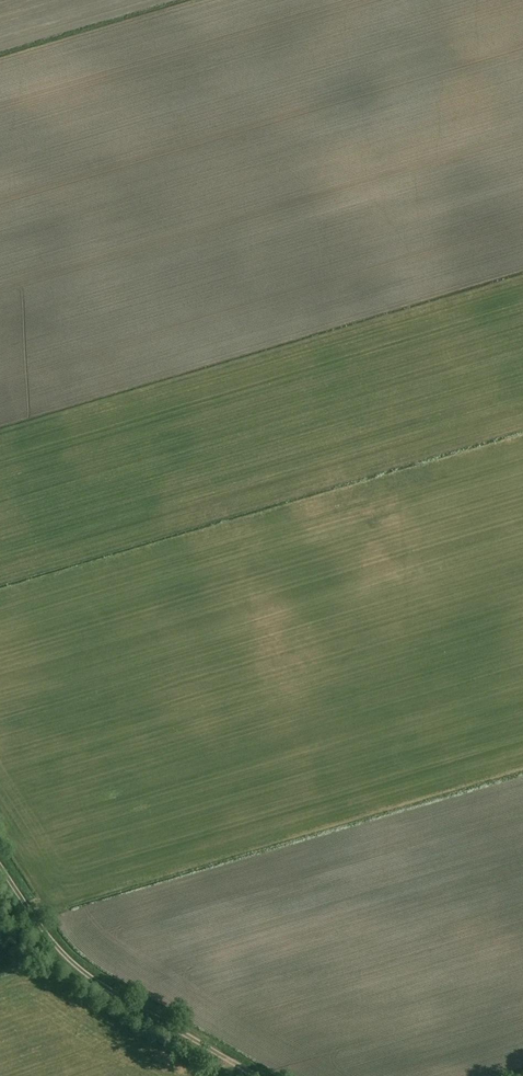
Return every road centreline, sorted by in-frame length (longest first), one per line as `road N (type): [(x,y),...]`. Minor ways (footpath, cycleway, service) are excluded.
road 1 (track): [(0,867),(80,969),(256,1075)]

